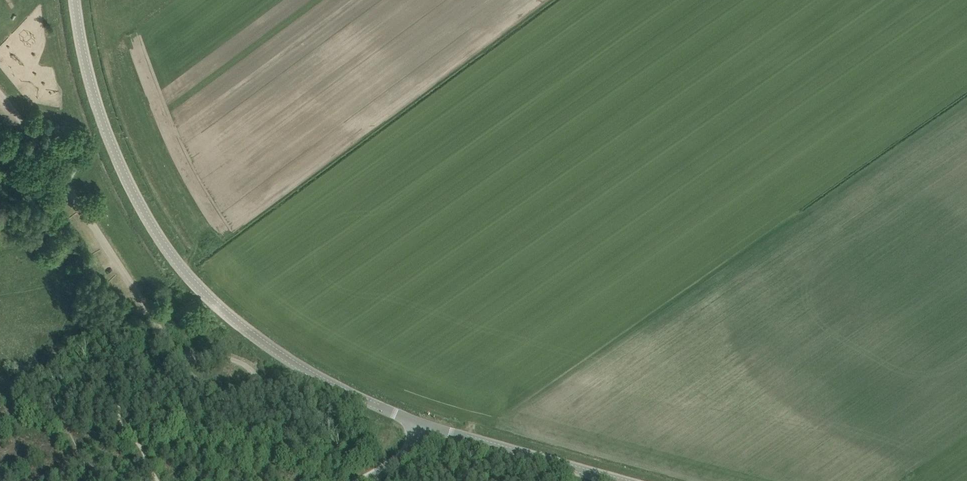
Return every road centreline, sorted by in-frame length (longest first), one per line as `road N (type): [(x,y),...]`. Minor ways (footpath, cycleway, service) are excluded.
road 1 (tertiary): [(428,426),(348,392),(270,345),(178,258),(136,201),(90,83),(73,0)]
road 2 (track): [(163,335),(0,90)]
road 3 (tertiary): [(615,480),(428,426)]
road 4 (track): [(309,371),(271,395),(235,399),(187,371),(163,335)]

